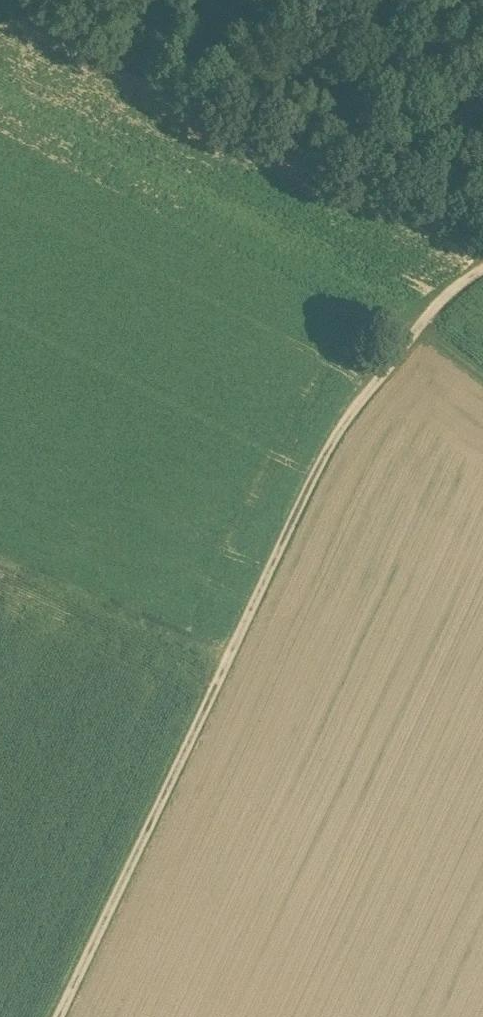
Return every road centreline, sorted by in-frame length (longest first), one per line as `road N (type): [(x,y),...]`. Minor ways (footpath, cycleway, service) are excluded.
road 1 (track): [(56,1016),(326,450),(408,336),(482,271)]
road 2 (track): [(1,0),(482,254)]
road 3 (track): [(223,665),(0,570)]

